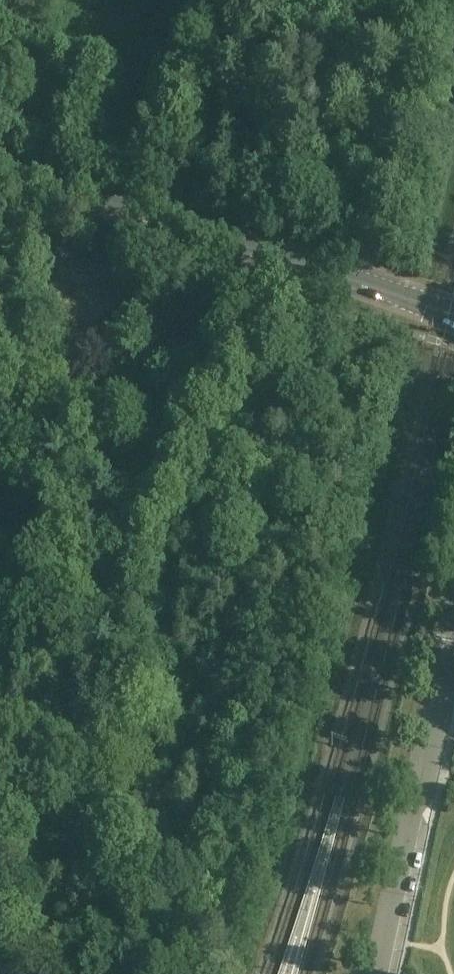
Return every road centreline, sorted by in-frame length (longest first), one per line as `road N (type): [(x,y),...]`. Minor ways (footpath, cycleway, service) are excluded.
road 1 (secondary): [(453,317),(0,164)]
road 2 (tertiary): [(376,973),(453,636)]

